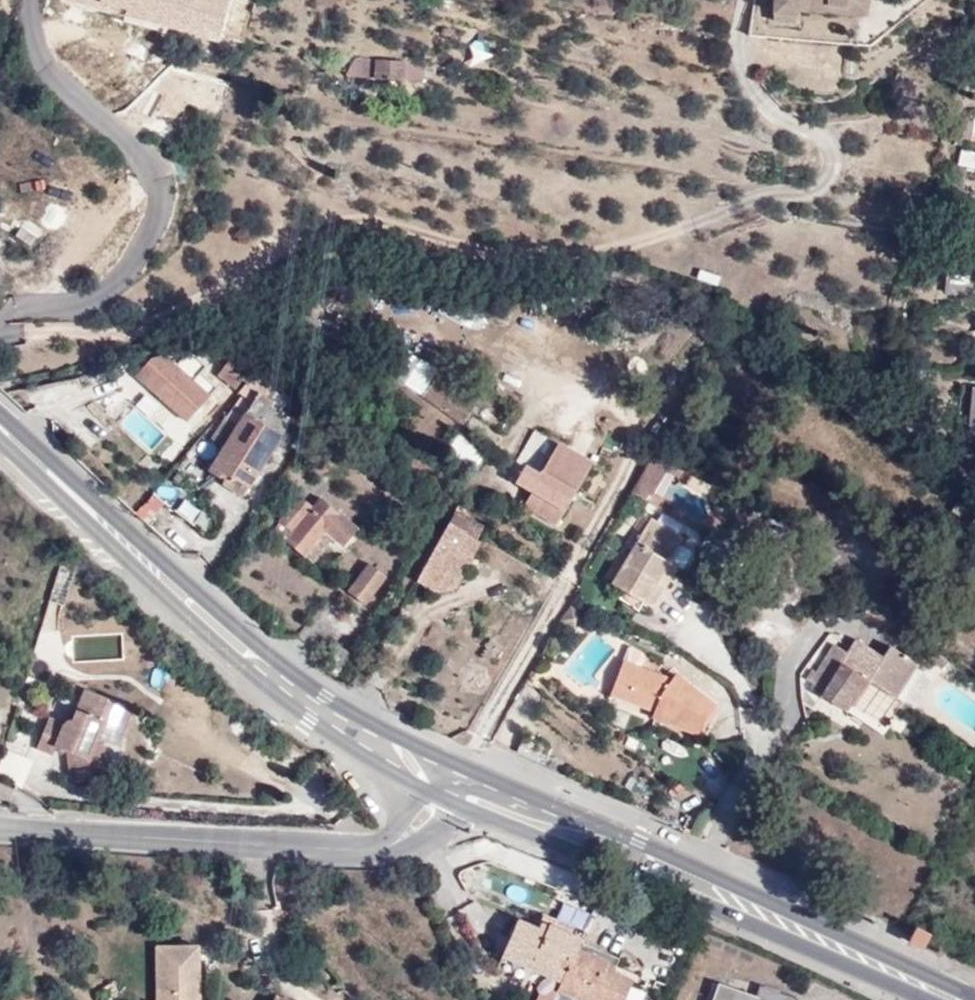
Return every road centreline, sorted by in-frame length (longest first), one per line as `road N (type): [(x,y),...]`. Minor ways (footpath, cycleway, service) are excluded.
road 1 (primary): [(954,999),(751,892),(454,761)]
road 2 (primary): [(438,796),(623,877),(943,999)]
road 3 (primary): [(71,492),(209,646),(361,755),(438,796)]
road 4 (primary): [(454,761),(326,695),(71,492)]
road 5 (tertiary): [(0,827),(357,850),(409,833),(438,796)]
road 6 (track): [(0,322),(105,249),(132,200),(121,164),(41,59),(33,0)]

